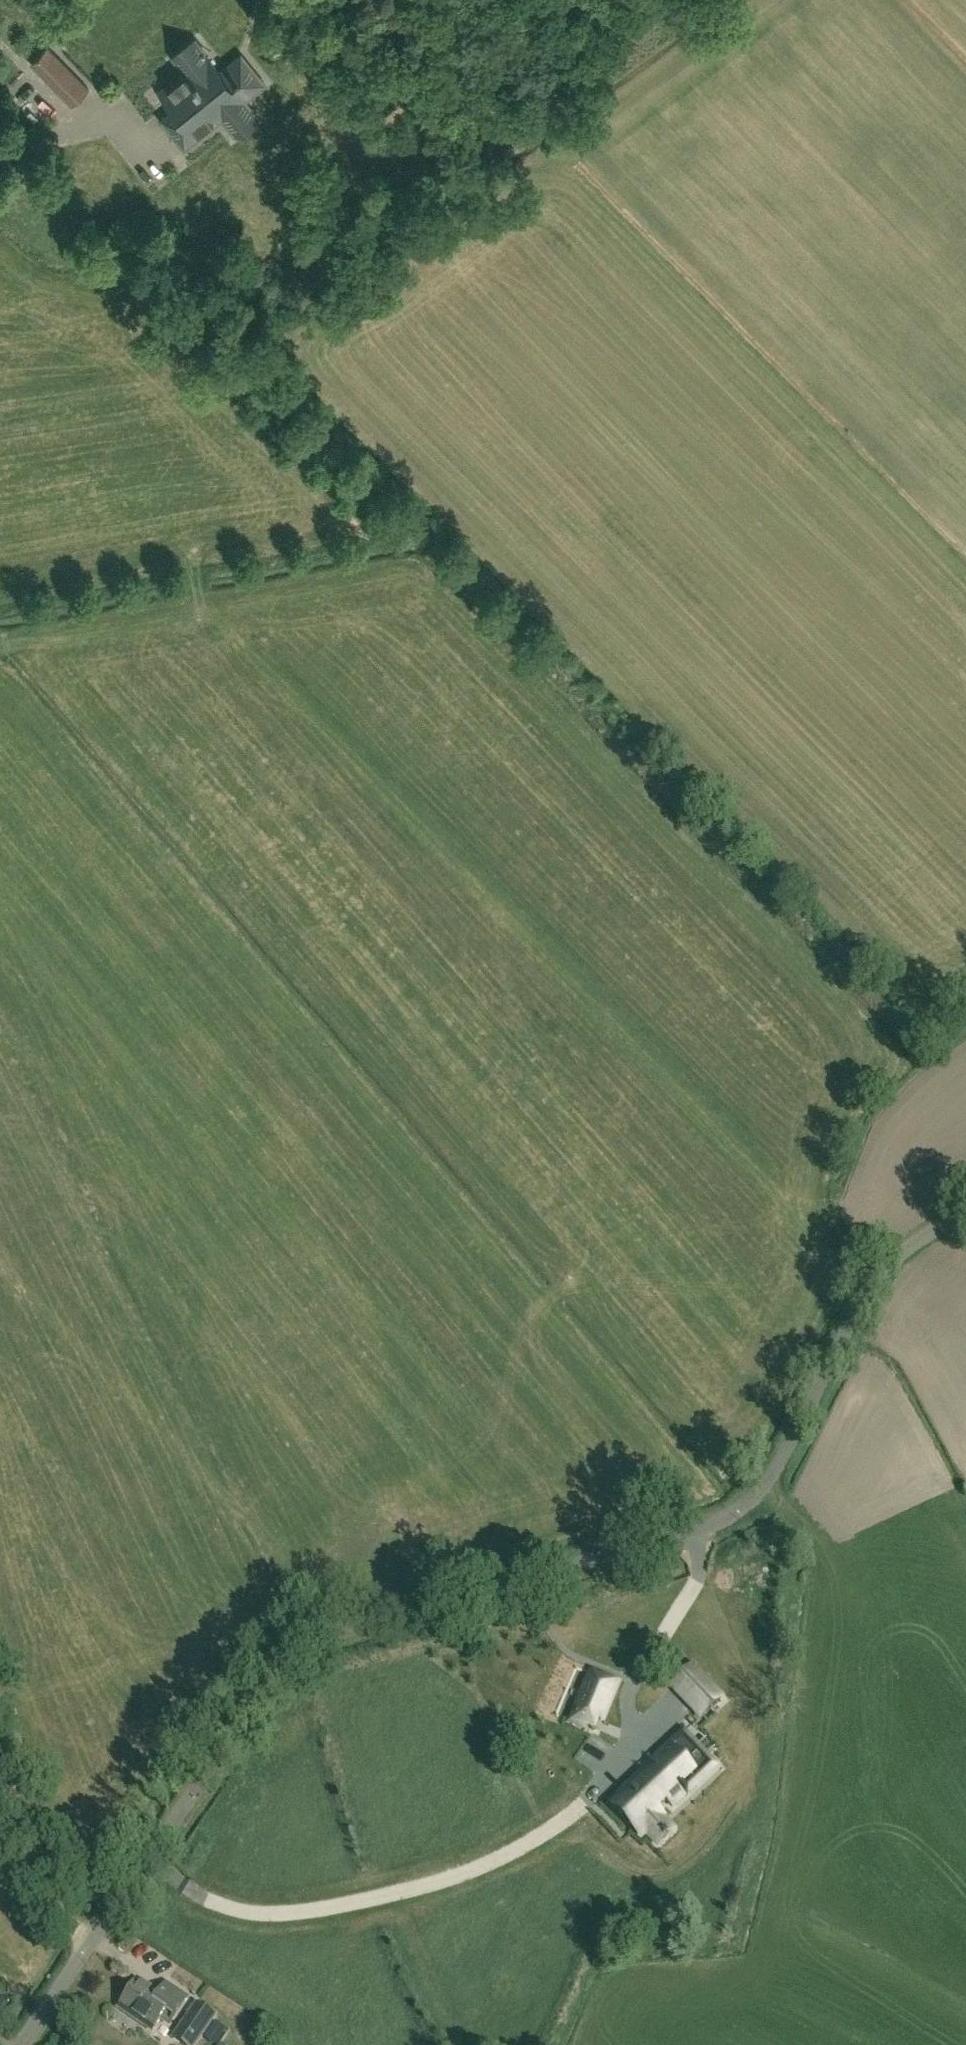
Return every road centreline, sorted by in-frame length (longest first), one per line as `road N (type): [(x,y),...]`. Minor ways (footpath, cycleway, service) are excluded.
road 1 (unclassified): [(25,2044),(309,1649),(332,1634),(736,1516),(766,1490),(901,1259),(965,1215)]

